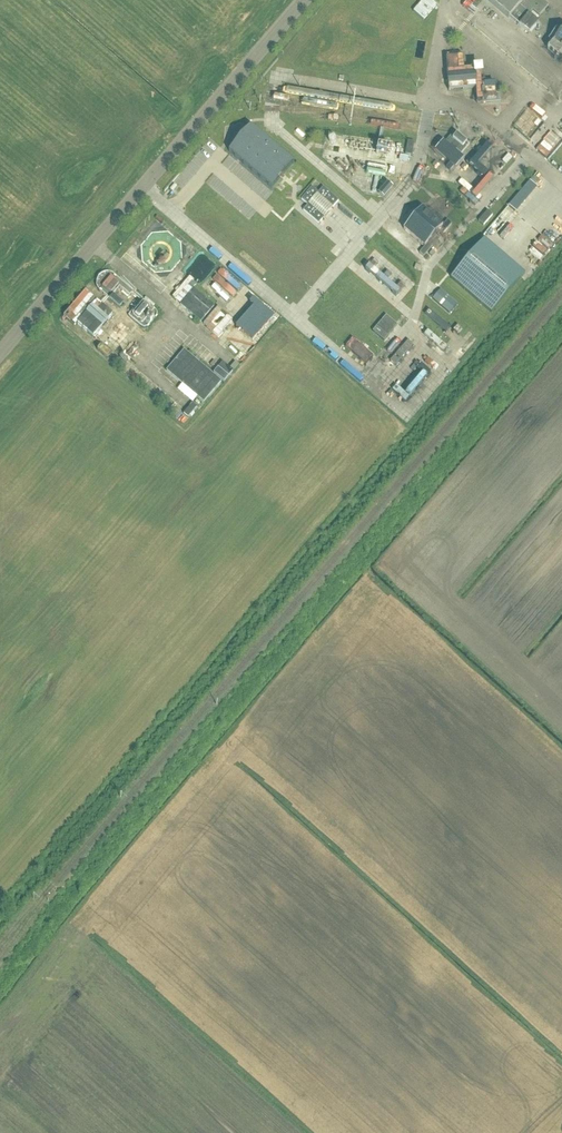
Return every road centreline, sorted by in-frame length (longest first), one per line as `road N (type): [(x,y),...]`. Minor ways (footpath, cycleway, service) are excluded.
road 1 (unclassified): [(0,355),(304,0)]

